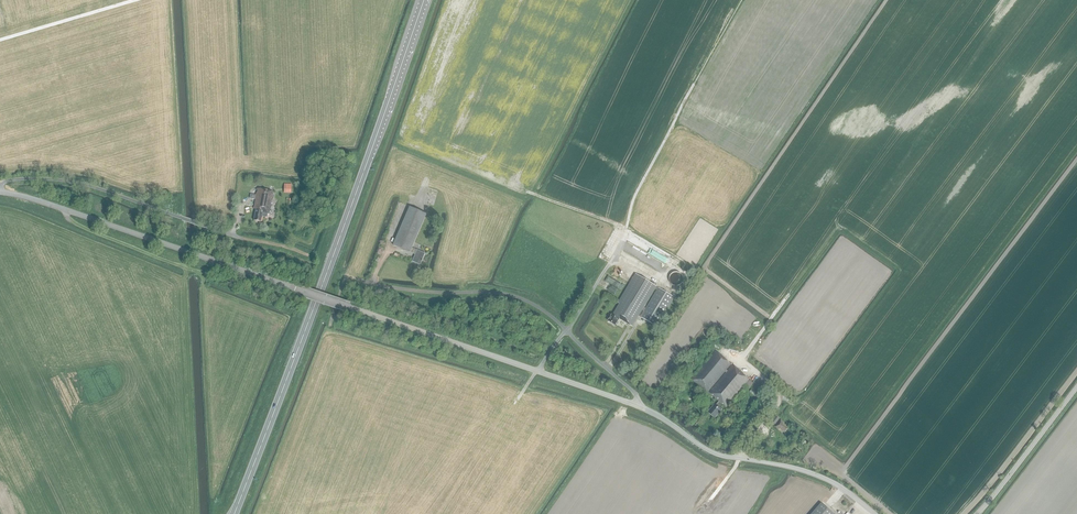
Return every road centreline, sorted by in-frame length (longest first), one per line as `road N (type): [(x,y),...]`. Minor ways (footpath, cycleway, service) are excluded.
road 1 (unclassified): [(538,371),(0,192)]
road 2 (trunk): [(236,507),(424,0)]
road 3 (unclassified): [(874,513),(820,476),(712,452),(637,405),(538,371)]
road 4 (tertiary): [(976,513),(1076,387)]

